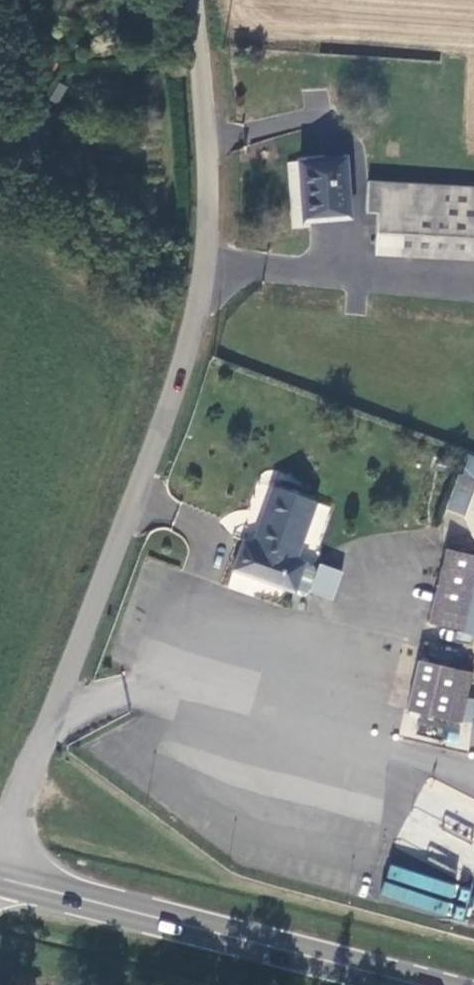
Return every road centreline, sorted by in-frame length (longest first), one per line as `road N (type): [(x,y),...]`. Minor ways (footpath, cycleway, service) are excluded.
road 1 (unclassified): [(0,847),(198,312),(208,153),(191,0)]
road 2 (primary): [(0,872),(428,984)]

